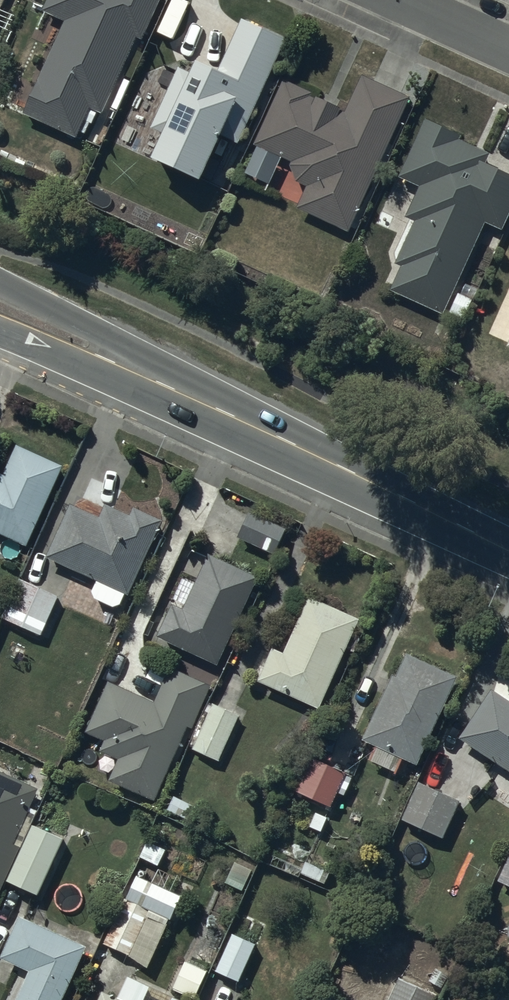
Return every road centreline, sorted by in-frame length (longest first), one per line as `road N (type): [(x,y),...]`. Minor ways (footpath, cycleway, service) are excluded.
road 1 (secondary): [(508,550),(162,387)]
road 2 (secondary): [(0,282),(93,330),(162,387)]
road 3 (secondary): [(162,387),(0,333)]
road 4 (residential): [(400,0),(508,50)]

